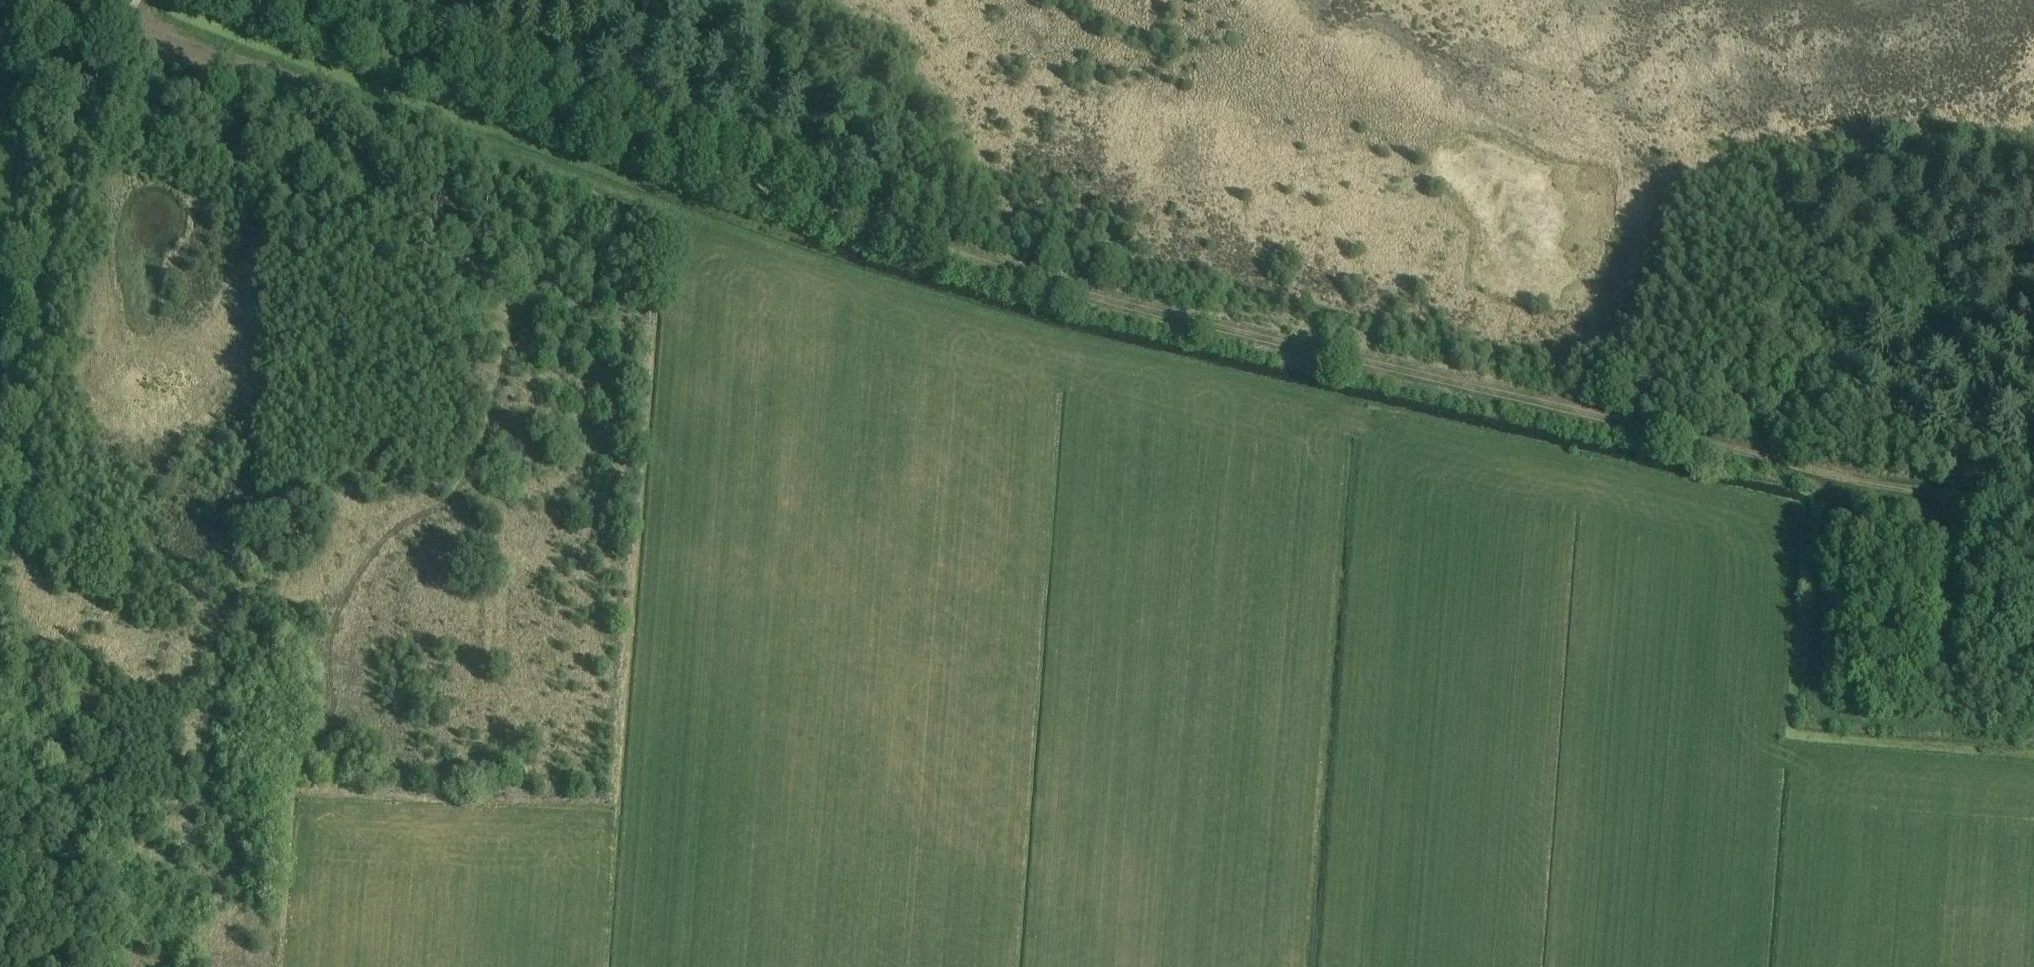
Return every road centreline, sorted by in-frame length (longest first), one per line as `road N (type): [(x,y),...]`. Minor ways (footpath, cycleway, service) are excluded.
road 1 (track): [(243,0),(1082,298),(1892,493),(2033,501)]
road 2 (track): [(1822,475),(1811,713),(2033,728)]

